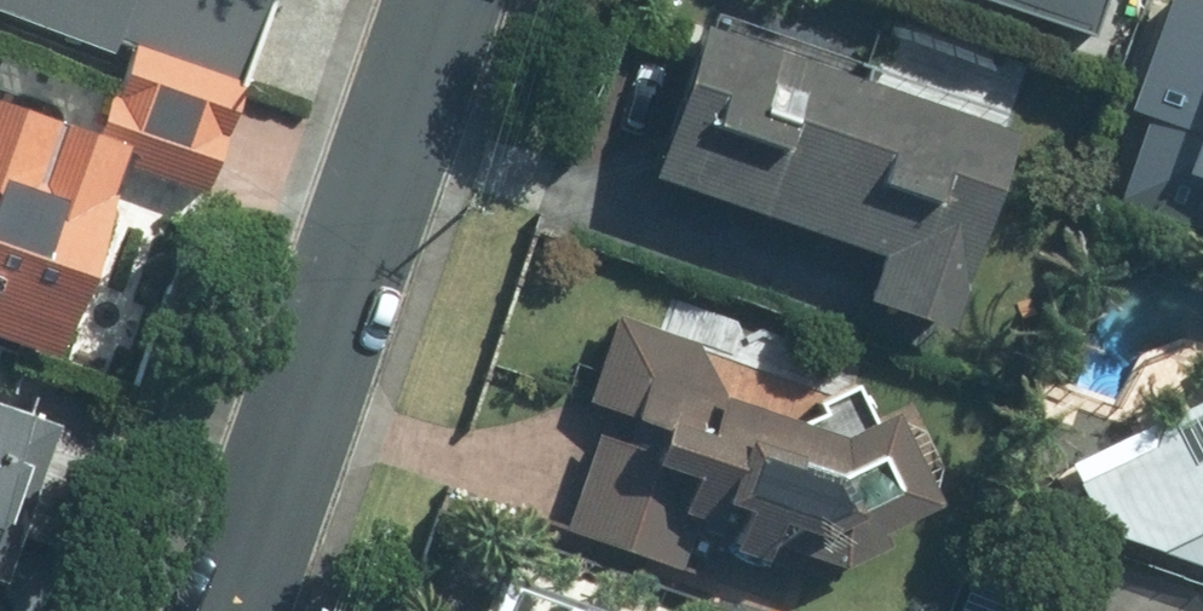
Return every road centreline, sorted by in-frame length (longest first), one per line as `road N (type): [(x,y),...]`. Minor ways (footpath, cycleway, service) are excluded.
road 1 (residential): [(441,0),(230,610)]

